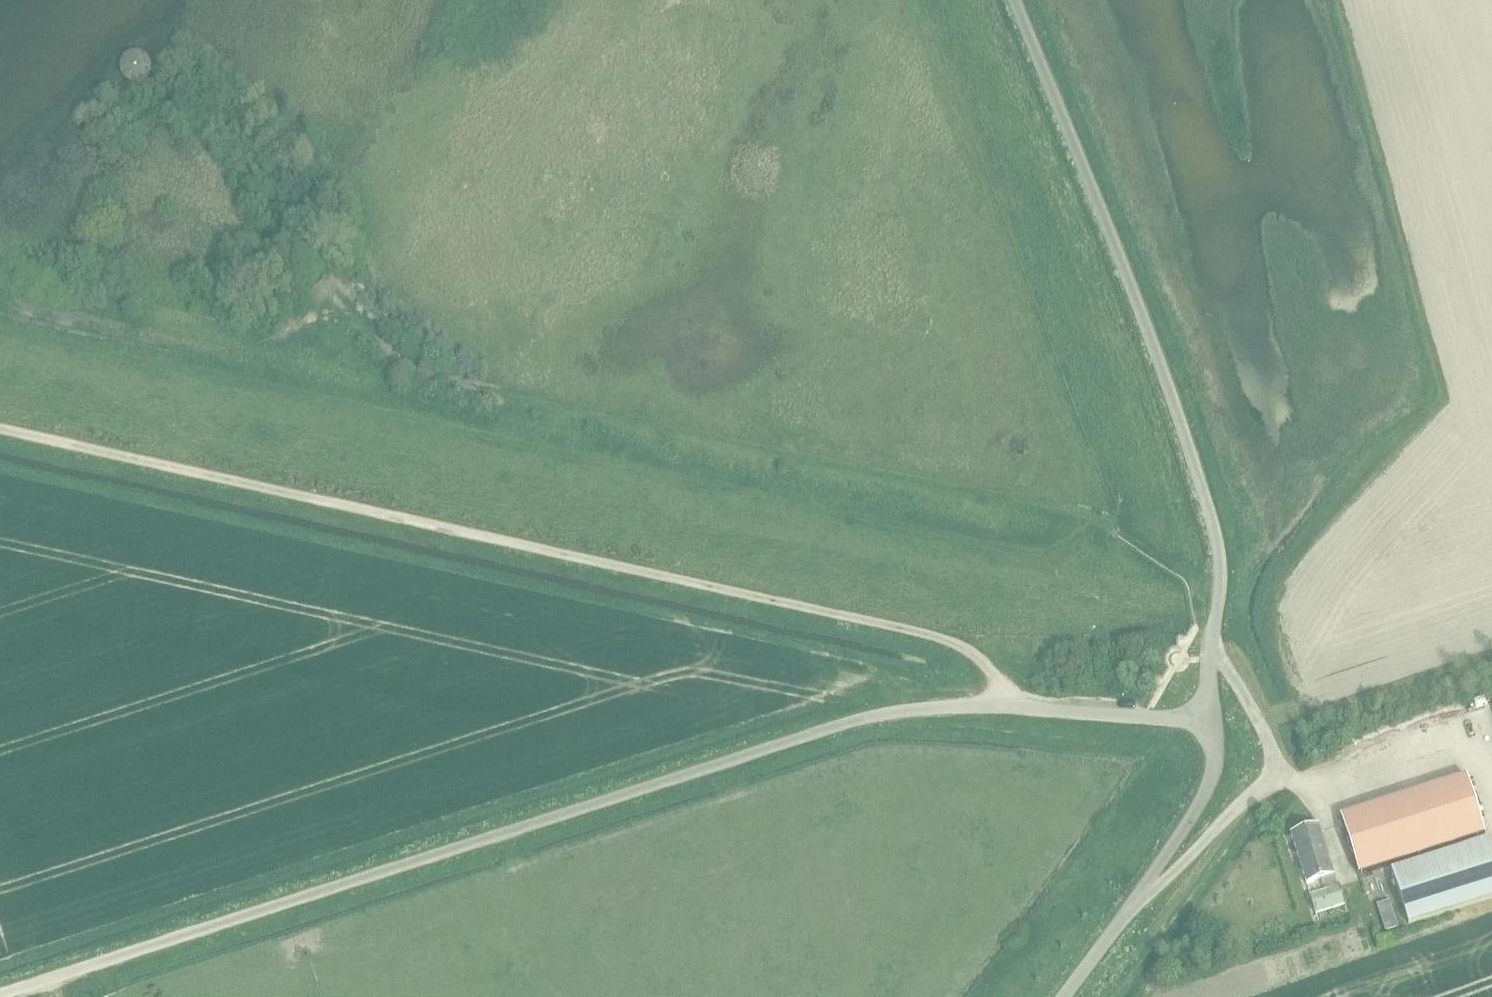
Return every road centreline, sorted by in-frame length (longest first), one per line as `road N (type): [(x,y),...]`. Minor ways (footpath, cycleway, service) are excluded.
road 1 (track): [(997,704),(987,662),(940,631),(0,425)]
road 2 (unclassified): [(0,992),(877,714),(997,704)]
road 3 (unclassified): [(1015,0),(1208,503),(1220,584),(1212,706)]
road 4 (track): [(658,450),(396,392),(378,359),(0,276)]
road 5 (unclassified): [(1062,996),(1196,809),(1218,731),(1212,706)]
road 6 (unclassified): [(1212,706),(1145,715),(997,704)]

